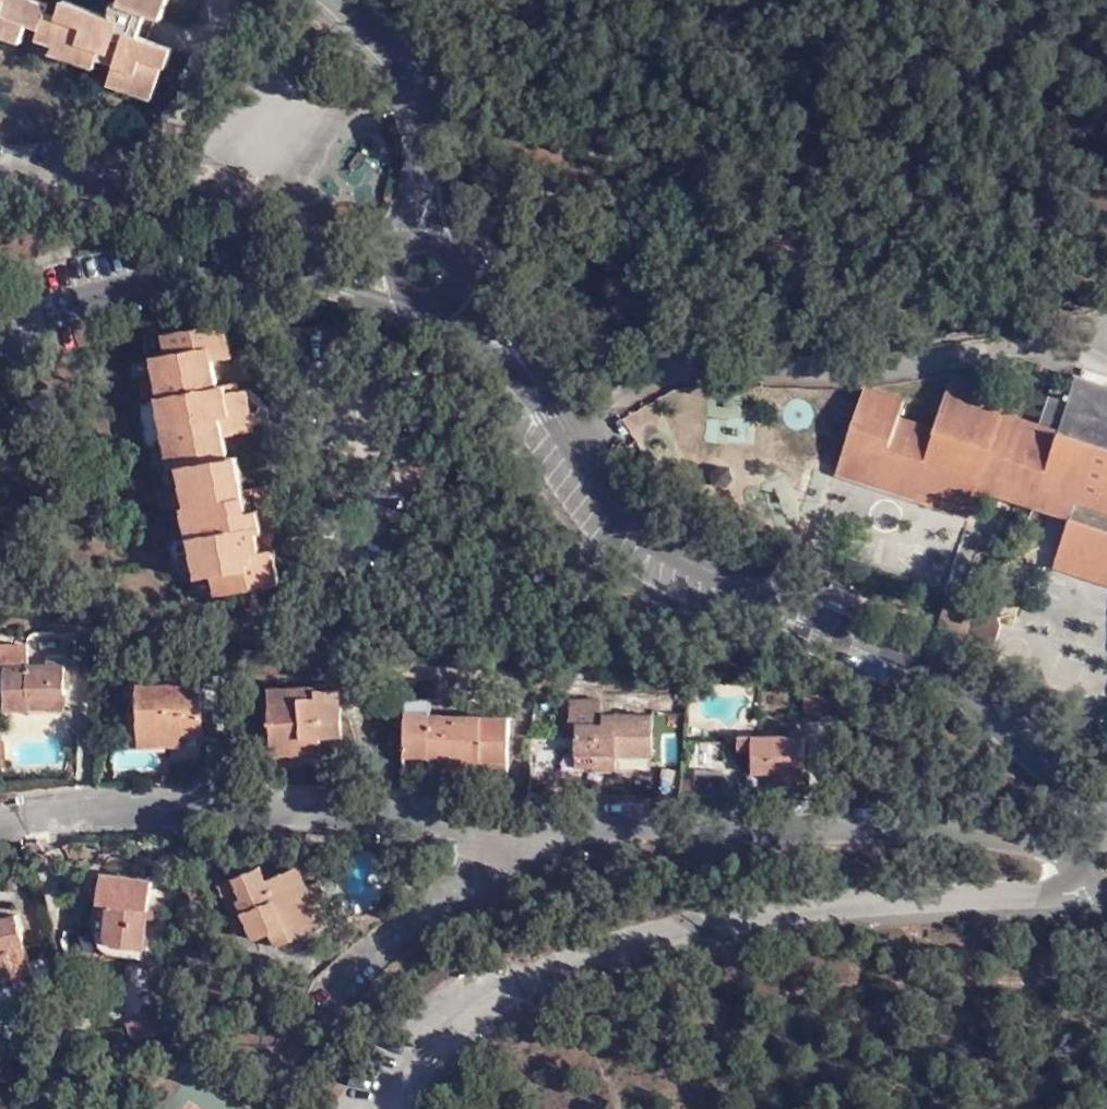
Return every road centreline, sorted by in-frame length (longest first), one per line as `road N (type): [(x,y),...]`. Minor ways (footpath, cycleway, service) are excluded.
road 1 (residential): [(1106,868),(1077,888),(730,916),(578,949),(467,1016),(400,1108)]
road 2 (residential): [(513,353),(600,466),(763,581),(862,627),(986,710),(1106,811)]
road 3 (residential): [(1106,859),(936,827),(551,816)]
road 4 (residential): [(551,816),(57,802),(0,823)]
road 5 (residential): [(551,816),(283,1026)]
road 6 (tertiary): [(330,276),(209,277),(0,322)]
road 7 (residential): [(0,183),(93,170),(148,145),(185,111),(216,0)]
road 8 (tertiary): [(345,0),(433,113),(441,139),(436,171)]

